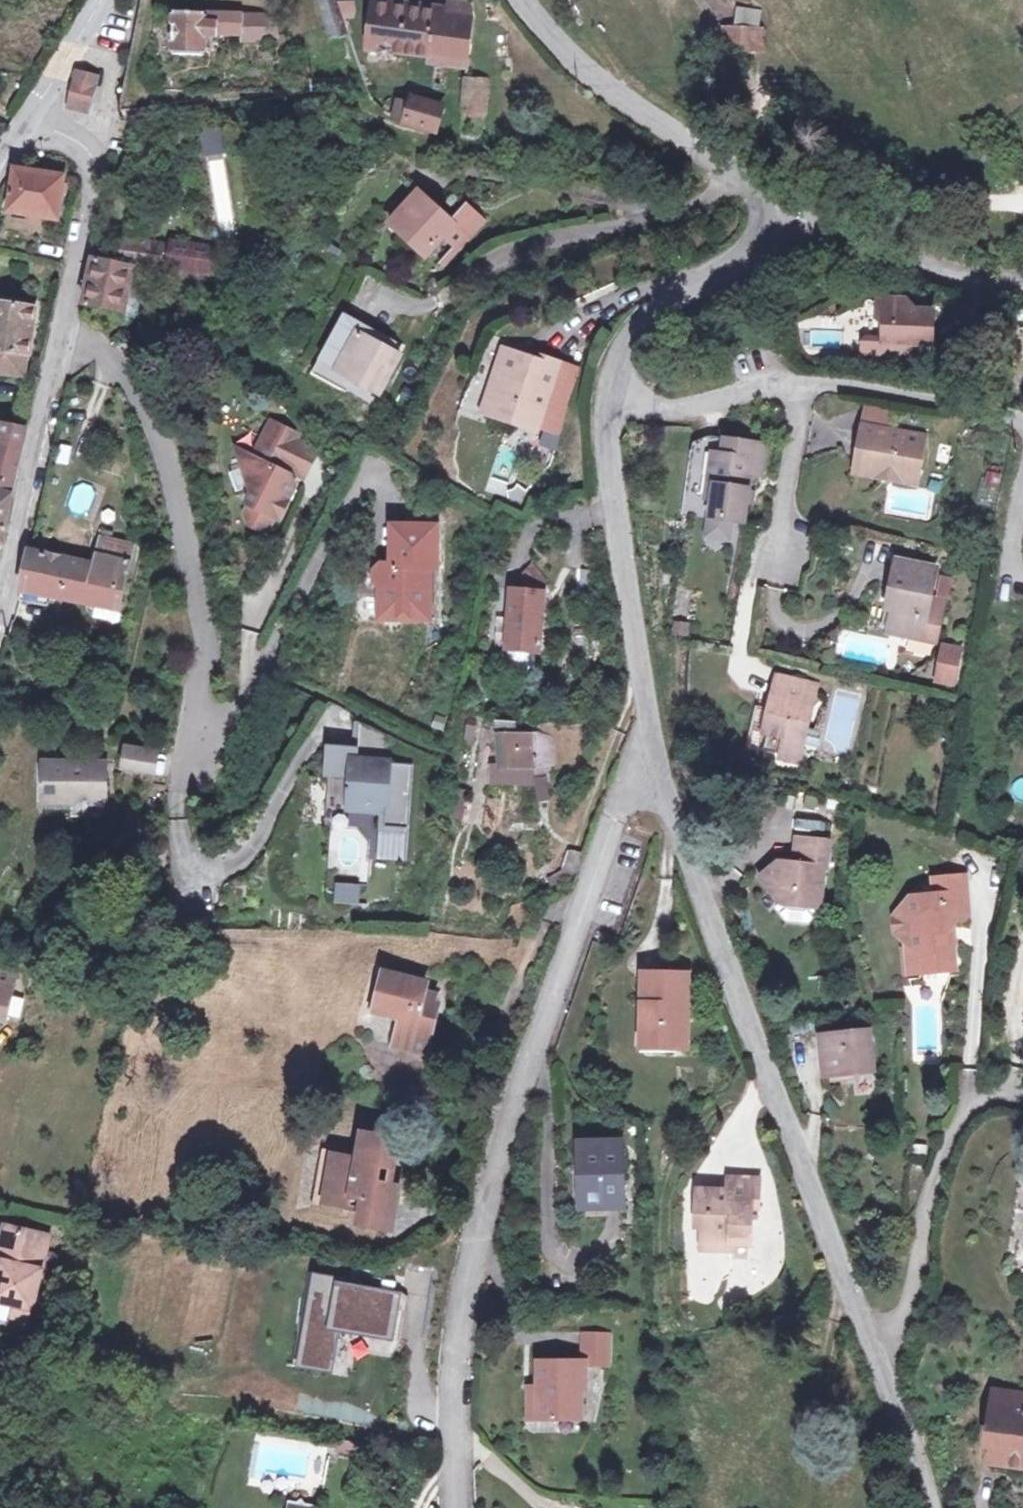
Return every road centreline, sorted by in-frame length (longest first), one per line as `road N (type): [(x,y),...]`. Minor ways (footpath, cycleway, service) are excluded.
road 1 (residential): [(645,722),(577,919),(543,993),(456,1340),(453,1507)]
road 2 (residential): [(645,722),(739,1008),(870,1350)]
road 3 (track): [(117,96),(324,95),(424,145),(523,147),(696,188),(739,172)]
road 4 (residential): [(65,335),(116,357),(166,463),(207,664),(192,704),(189,762),(215,752),(263,663)]
road 5 (residential): [(769,213),(762,231),(659,306),(597,392),(645,722)]
road 6 (unclassified): [(523,0),(597,76),(764,193),(769,213)]
road 7 (residential): [(870,1350),(901,1318),(919,1277),(928,1207),(970,1103),(1022,1103)]
road 8 (tertiary): [(0,602),(65,335)]
road 9 (residential): [(769,213),(1022,282)]
road 10 (tertiary): [(65,335),(97,166),(72,135),(30,120)]
road 11 (residential): [(870,1350),(928,1507)]
road 12 (track): [(88,151),(117,96),(131,0)]
road 13 (tertiary): [(30,120),(103,0)]

